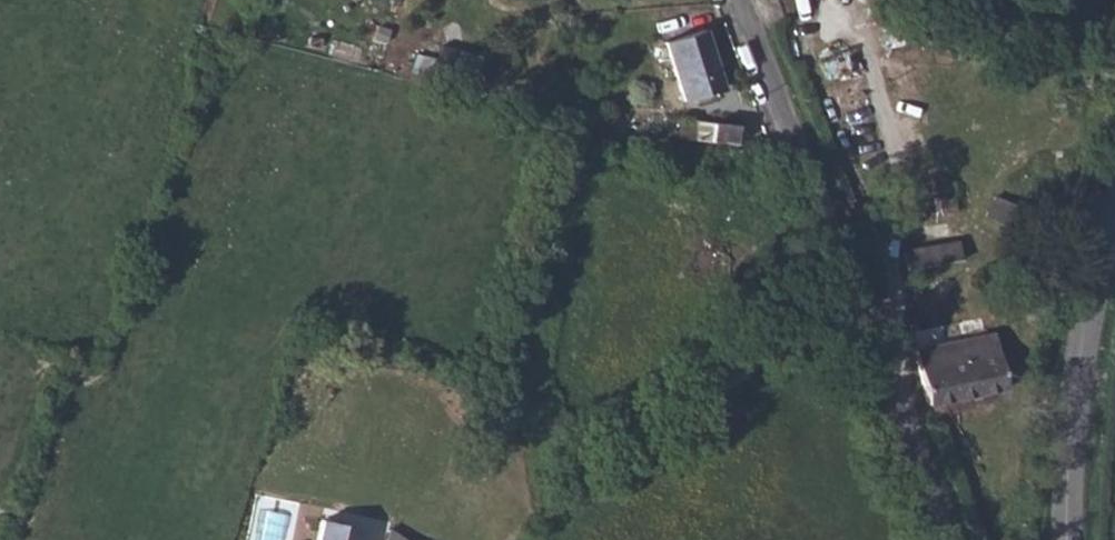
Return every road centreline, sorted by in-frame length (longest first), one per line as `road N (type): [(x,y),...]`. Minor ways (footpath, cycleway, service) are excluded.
road 1 (unclassified): [(736,0),(951,539)]
road 2 (secondary): [(1114,213),(1081,349),(1067,539)]

